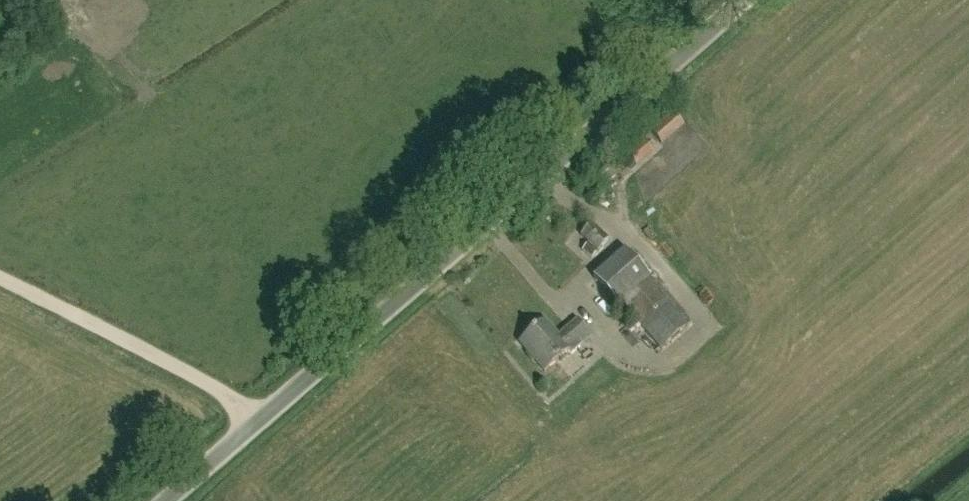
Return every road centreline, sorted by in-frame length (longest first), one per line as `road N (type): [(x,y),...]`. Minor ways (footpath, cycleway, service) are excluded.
road 1 (unclassified): [(169,500),(746,0)]
road 2 (track): [(258,426),(224,391),(0,276)]

